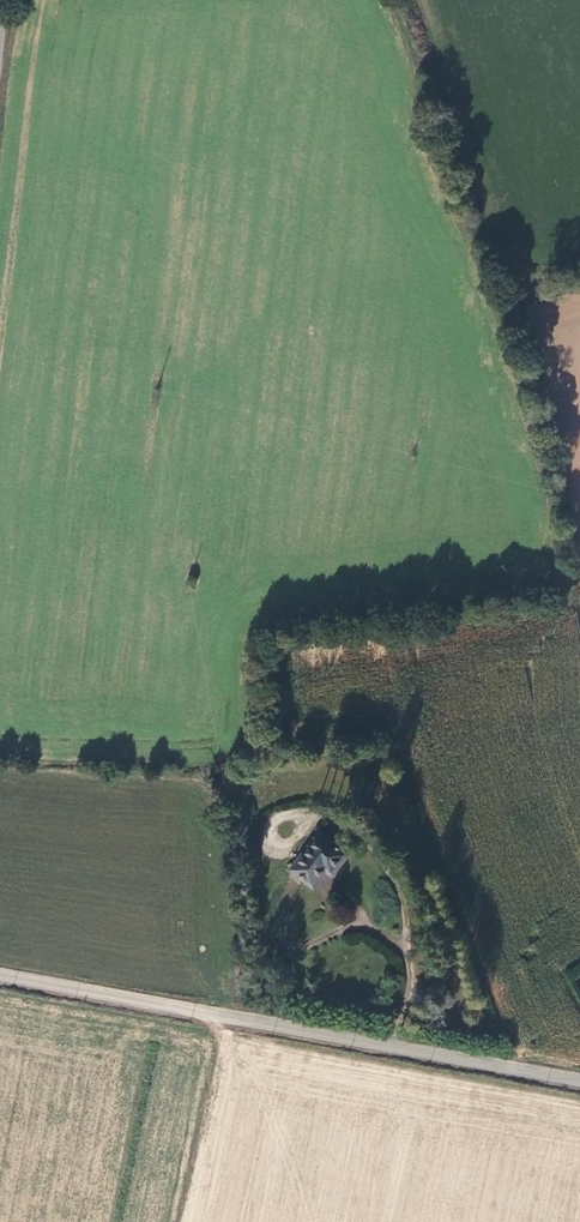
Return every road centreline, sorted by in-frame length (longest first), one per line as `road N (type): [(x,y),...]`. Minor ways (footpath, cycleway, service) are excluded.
road 1 (tertiary): [(579,1080),(0,975)]

